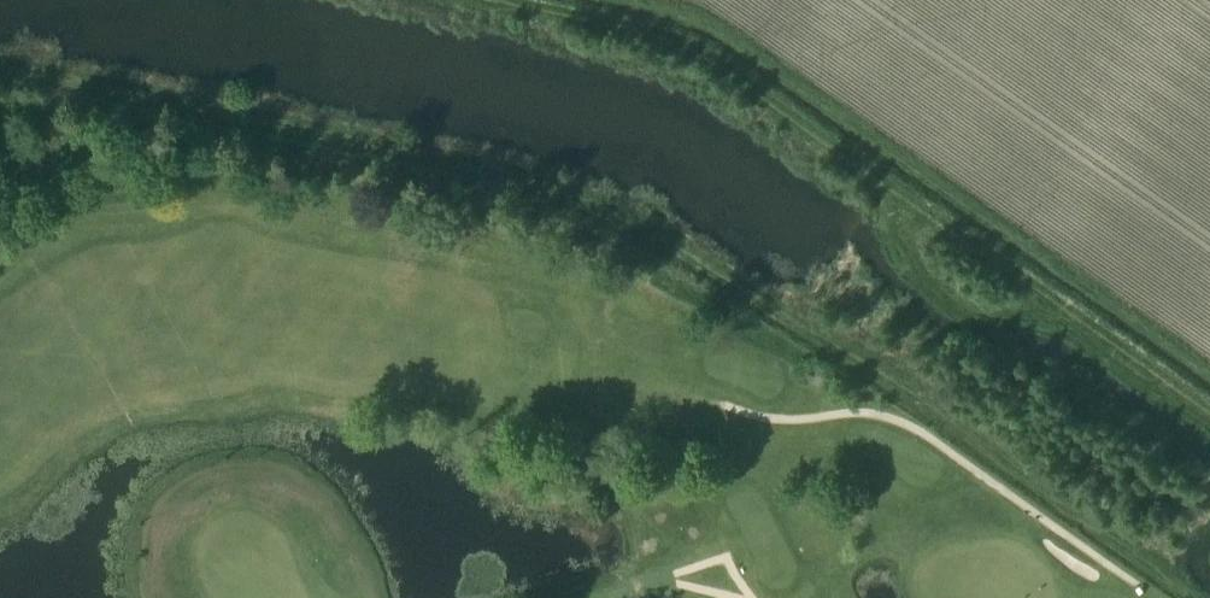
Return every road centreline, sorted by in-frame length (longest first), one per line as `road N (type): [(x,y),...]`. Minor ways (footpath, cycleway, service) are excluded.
road 1 (track): [(1191,597),(877,385),(573,201),(430,158),(0,70)]
road 2 (track): [(518,0),(685,36),(1209,403)]

